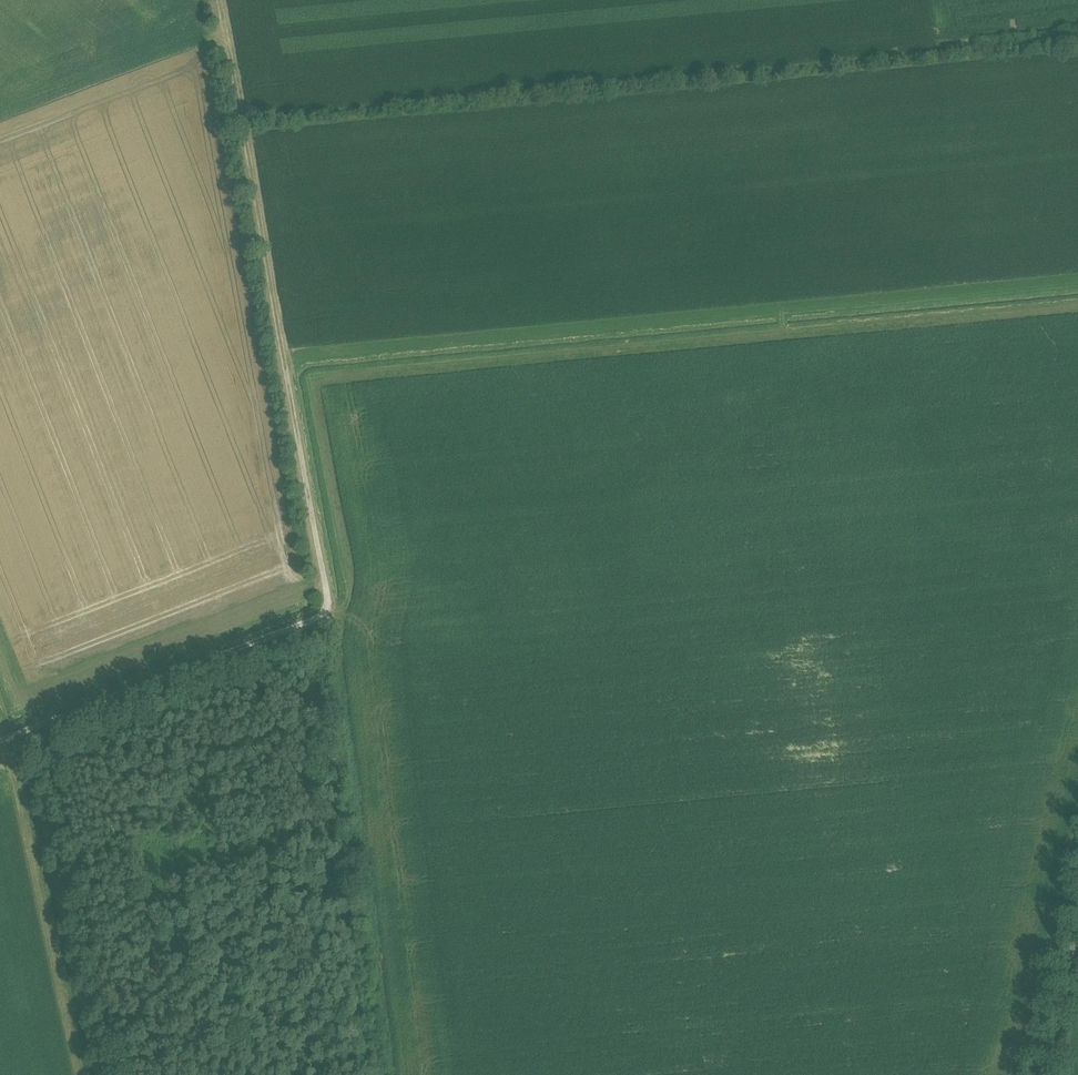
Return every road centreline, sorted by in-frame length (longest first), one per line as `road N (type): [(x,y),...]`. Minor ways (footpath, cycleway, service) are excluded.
road 1 (track): [(0,740),(302,624),(326,603),(220,0)]
road 2 (unclassified): [(1077,936),(1044,1074)]

